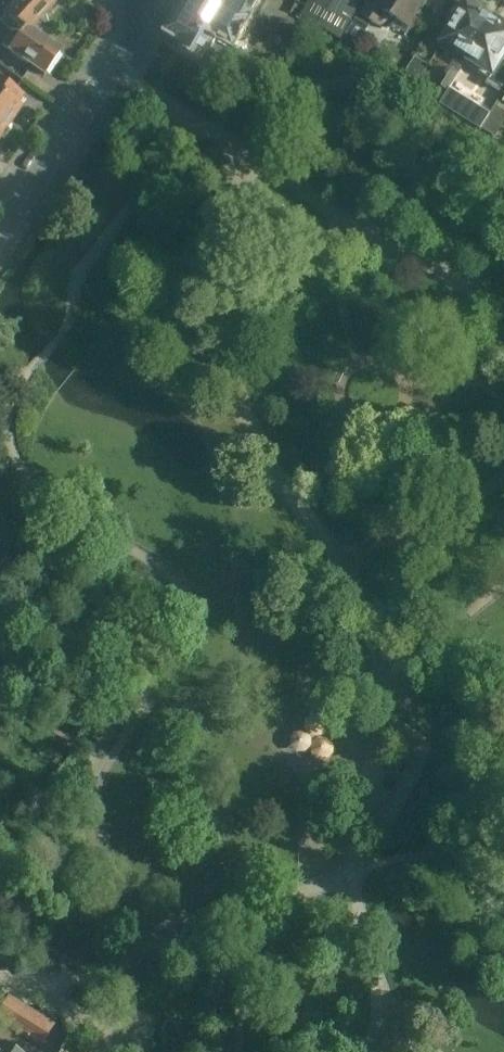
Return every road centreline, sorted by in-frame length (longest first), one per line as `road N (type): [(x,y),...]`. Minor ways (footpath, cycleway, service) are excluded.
road 1 (unclassified): [(0,235),(146,0)]

